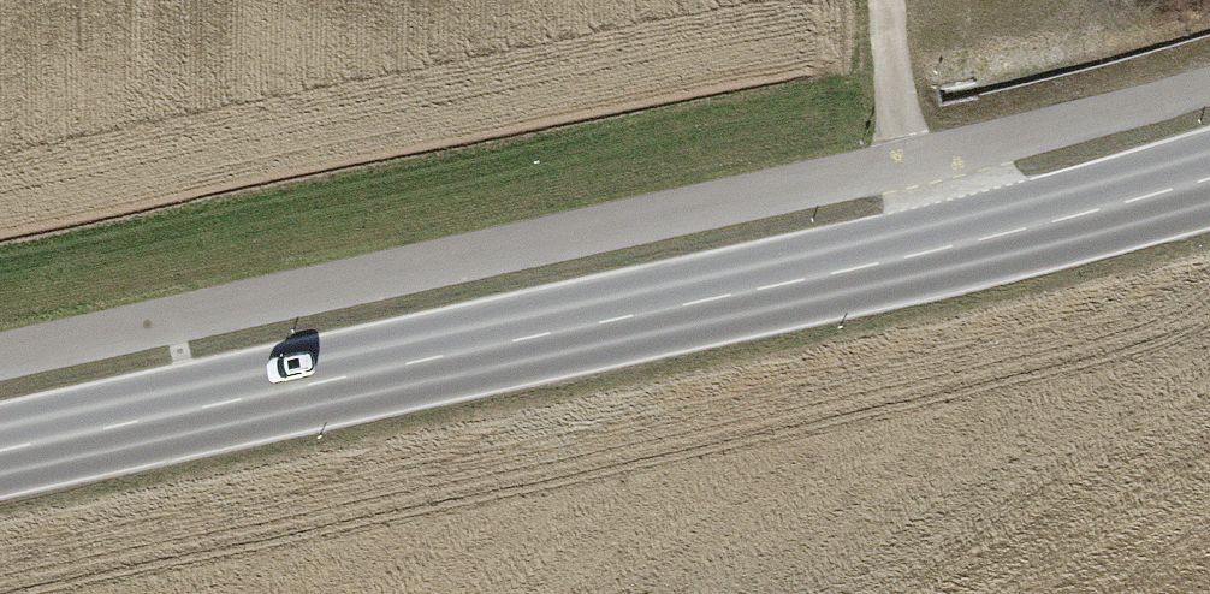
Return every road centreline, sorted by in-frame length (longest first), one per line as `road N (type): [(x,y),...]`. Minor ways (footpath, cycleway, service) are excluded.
road 1 (secondary): [(1209,175),(925,249),(0,449)]
road 2 (track): [(0,353),(903,164)]
road 3 (track): [(887,0),(903,164),(925,249)]

